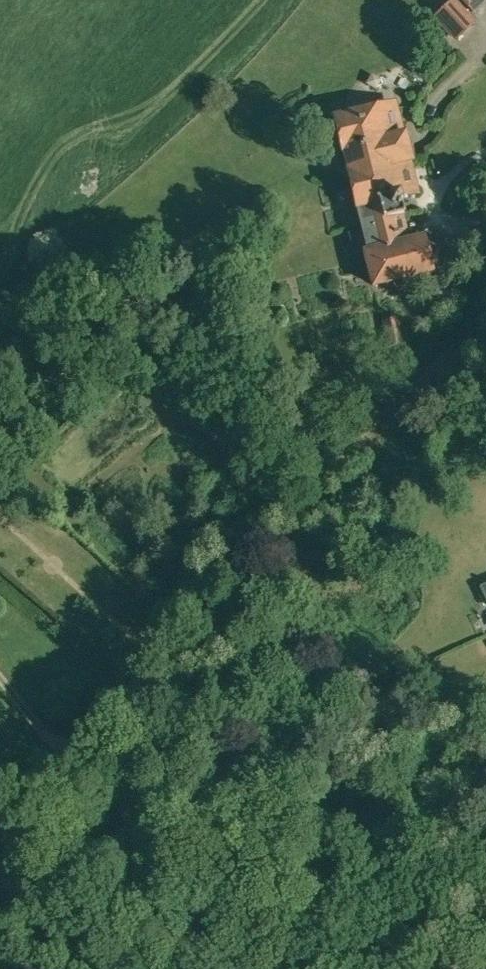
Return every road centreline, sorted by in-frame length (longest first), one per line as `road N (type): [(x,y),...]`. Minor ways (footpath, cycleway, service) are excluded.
road 1 (residential): [(485,238),(450,235),(435,218),(434,192),(485,156)]

